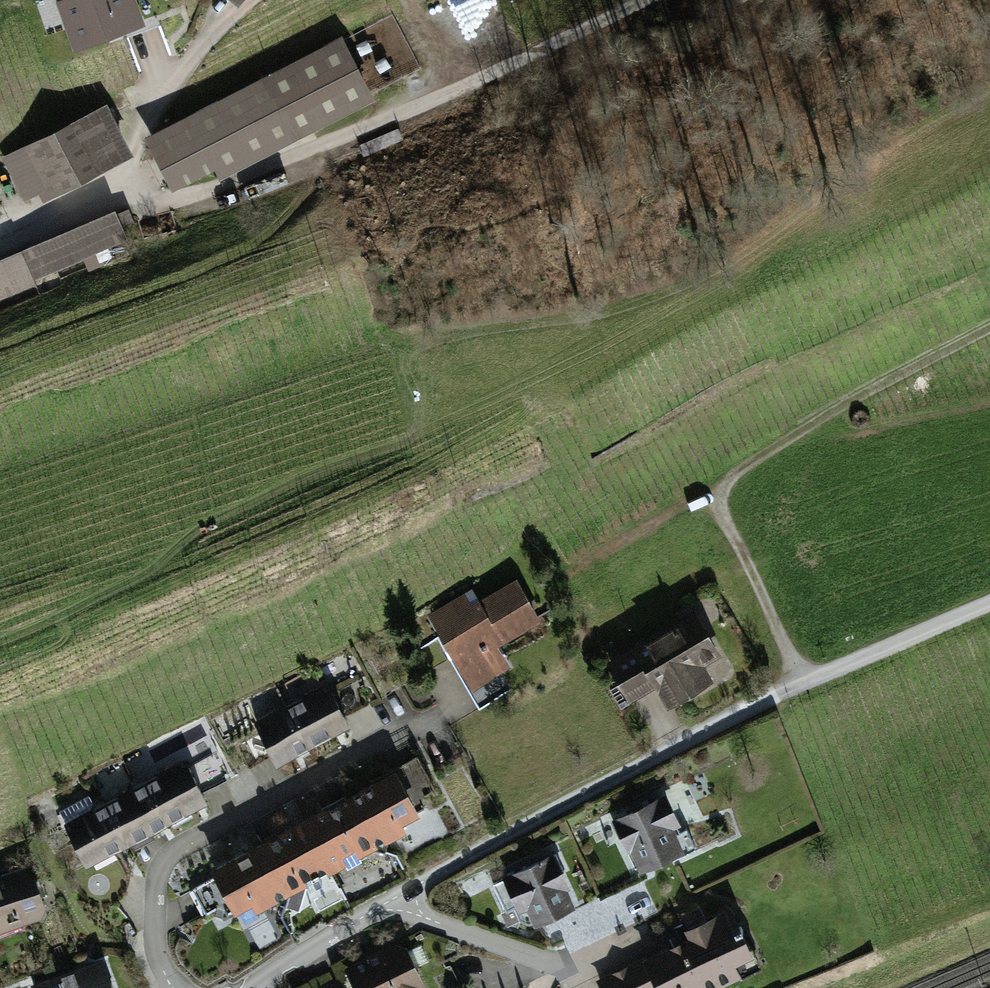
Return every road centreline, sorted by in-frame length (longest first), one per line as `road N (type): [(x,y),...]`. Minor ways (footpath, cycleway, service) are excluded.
road 1 (track): [(989,607),(805,683),(720,506),(735,476),(989,332)]
road 2 (residential): [(805,683),(426,883),(406,904),(255,987)]
road 3 (unclassified): [(610,0),(272,172),(186,209),(147,214)]
road 4 (residential): [(173,987),(153,914),(179,851),(436,722)]
road 5 (track): [(147,214),(104,193),(0,247)]

